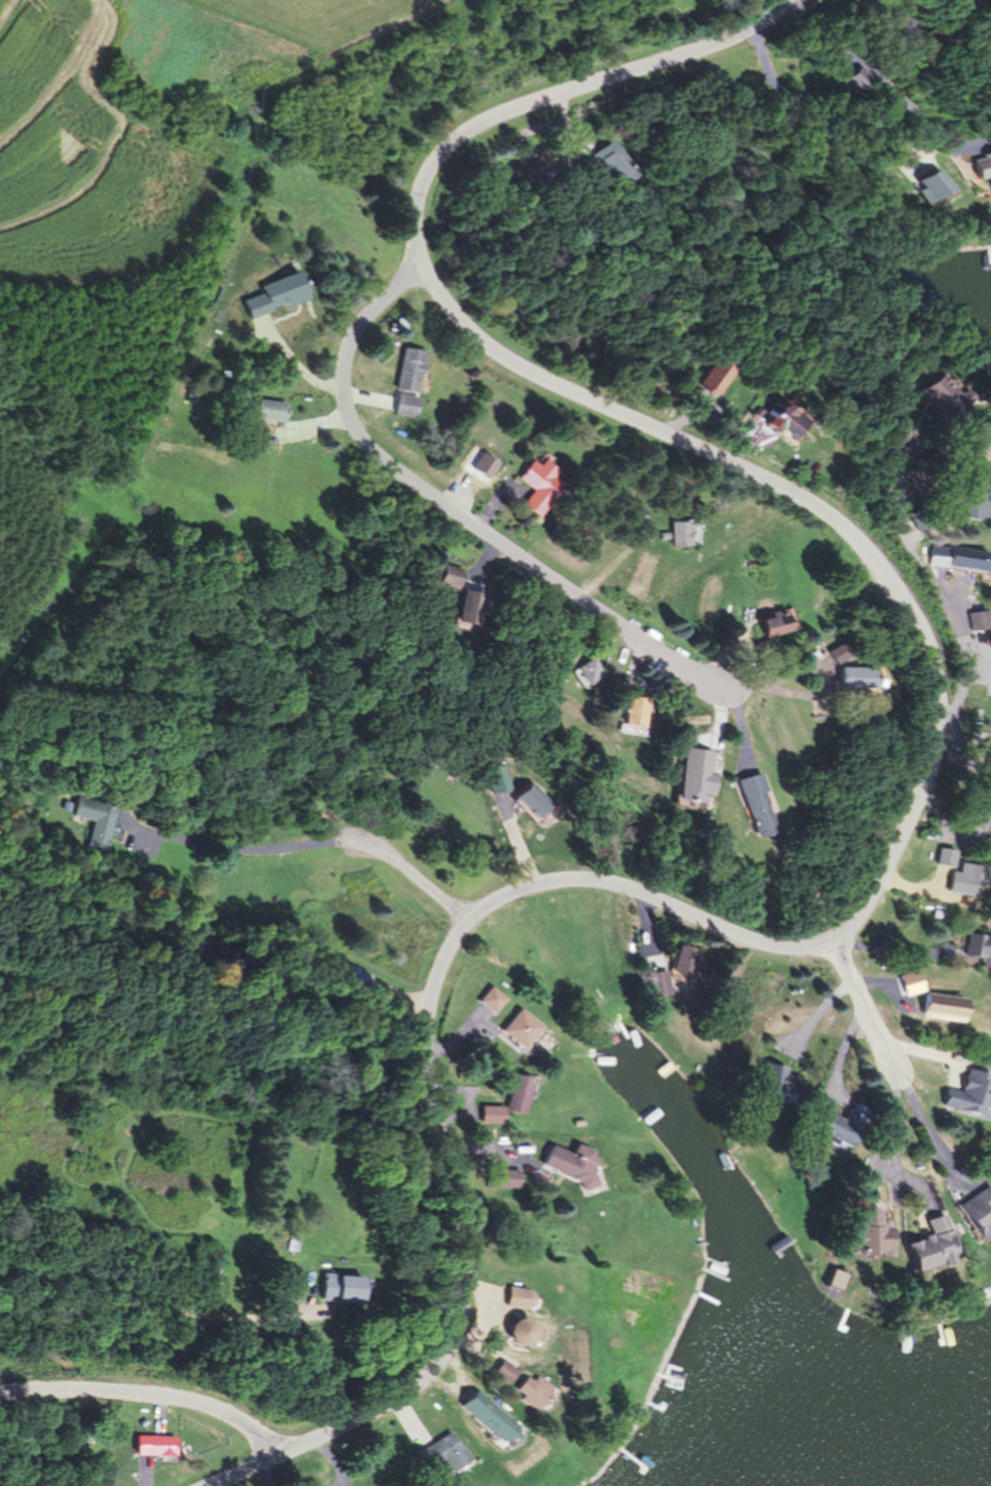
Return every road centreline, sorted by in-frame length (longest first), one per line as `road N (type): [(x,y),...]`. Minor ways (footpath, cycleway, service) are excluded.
road 1 (residential): [(212,1485),(394,1403),(429,1379),(457,1339),(462,1254),(428,1021),(443,960),(471,916),(522,889),(606,882),(775,948),(806,949),(848,933),(913,818),(934,762),(937,674),(899,590),(865,548),(807,501),(513,362),(442,298),(425,263),(423,191),(451,145),(557,95),(751,30),(783,0)]
road 2 (residential): [(425,263),(354,333),(344,374),(350,421),(391,464),(505,546),(674,663),(708,676)]
road 3 (residential): [(278,1456),(250,1424),(206,1403),(94,1392),(0,1395)]
road 4 (residential): [(467,921),(390,855),(343,842)]
road 5 (residential): [(836,942),(896,1069)]

